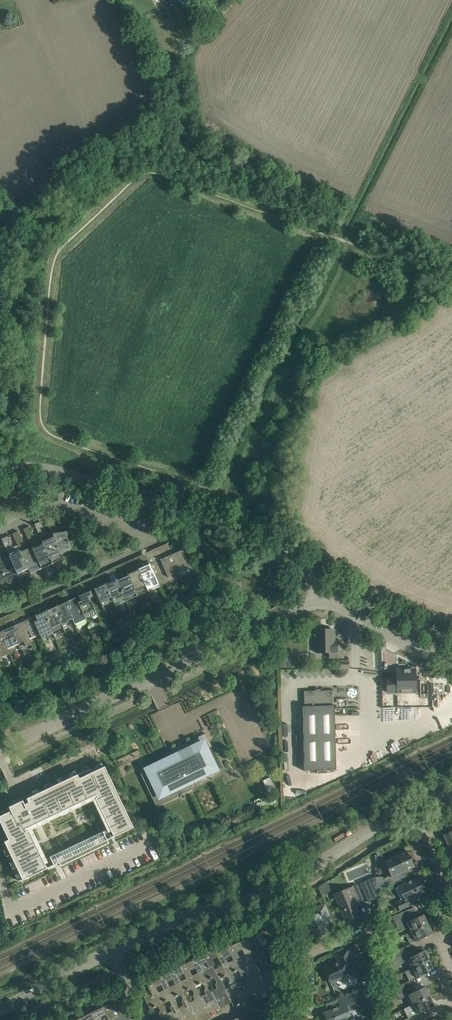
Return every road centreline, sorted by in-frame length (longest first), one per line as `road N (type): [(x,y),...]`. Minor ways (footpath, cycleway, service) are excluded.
road 1 (unclassified): [(0,749),(316,604)]
road 2 (unclassified): [(0,469),(55,469),(274,541),(309,578)]
road 3 (tertiary): [(111,952),(286,886),(411,806)]
road 4 (residential): [(0,529),(57,508),(147,539),(140,551),(0,610)]
road 5 (residential): [(311,1019),(310,961),(320,945),(374,925)]
road 6 (unclassified): [(451,660),(334,604)]
road 7 (tertiary): [(0,1012),(111,952)]
road 8 (track): [(291,1019),(290,894)]

